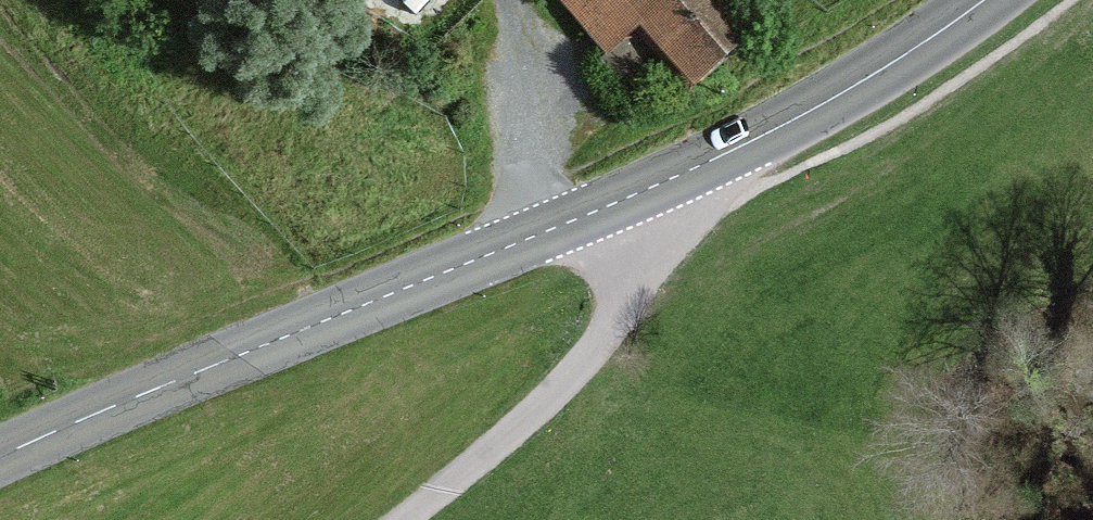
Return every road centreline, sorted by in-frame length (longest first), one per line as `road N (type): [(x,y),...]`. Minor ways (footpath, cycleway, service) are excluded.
road 1 (secondary): [(0,466),(655,196)]
road 2 (unclassified): [(655,196),(625,318),(407,519)]
road 3 (secondary): [(655,196),(892,73),(991,0)]

